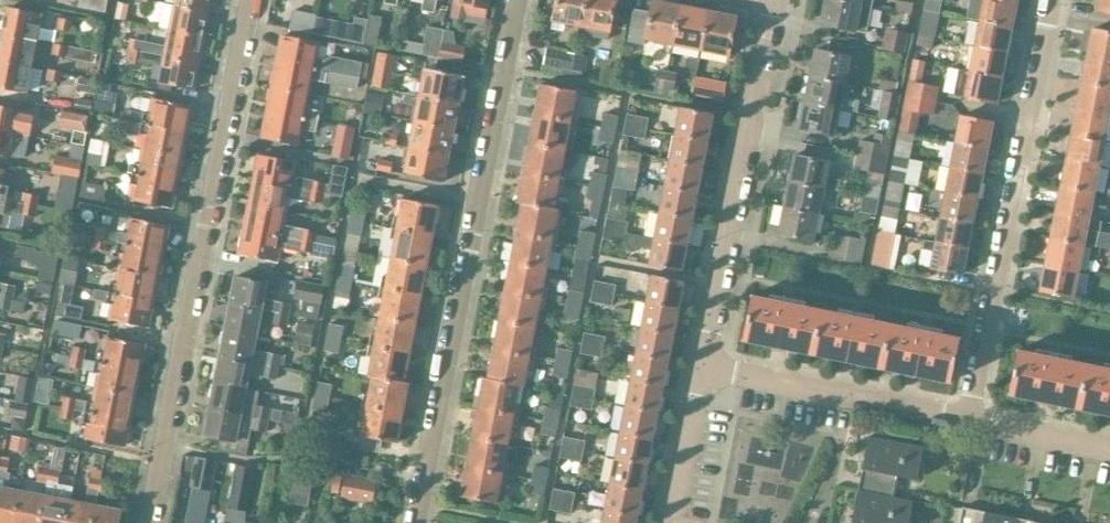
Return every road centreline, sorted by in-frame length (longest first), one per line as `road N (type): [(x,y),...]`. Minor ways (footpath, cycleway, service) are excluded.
road 1 (residential): [(416,522),(519,0)]
road 2 (residential): [(149,522),(252,0)]
road 3 (residential): [(968,417),(1054,0)]
road 4 (residential): [(702,363),(773,0)]
road 5 (residential): [(968,417),(702,363)]
road 6 (residential): [(671,522),(702,363)]
road 7 (residential): [(1109,450),(968,417)]

